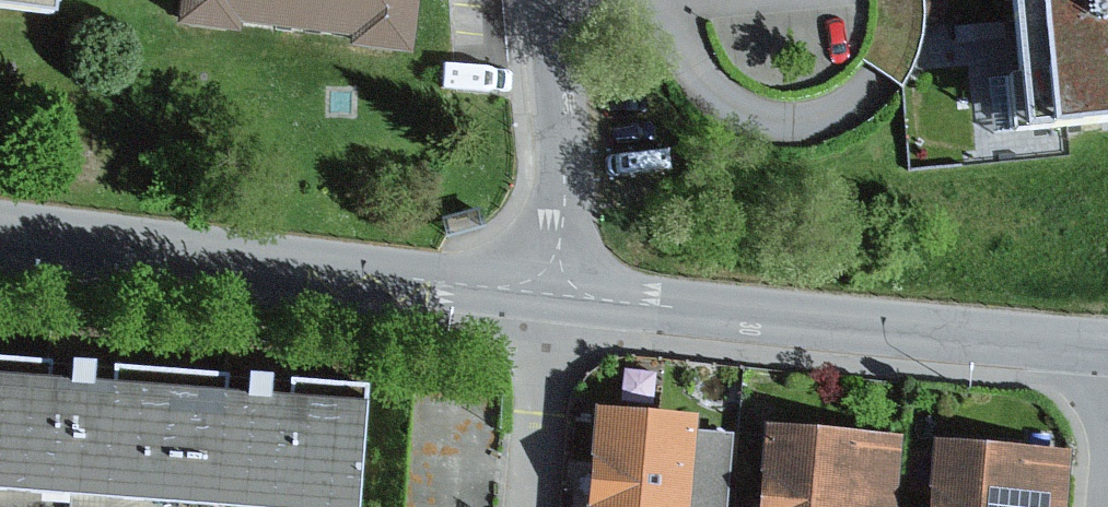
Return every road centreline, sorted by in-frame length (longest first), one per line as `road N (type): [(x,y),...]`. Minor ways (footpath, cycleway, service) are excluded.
road 1 (tertiary): [(1107,347),(552,295)]
road 2 (tertiary): [(552,295),(0,227)]
road 3 (residential): [(552,295),(559,221),(539,0)]
road 4 (residential): [(533,506),(552,295)]

